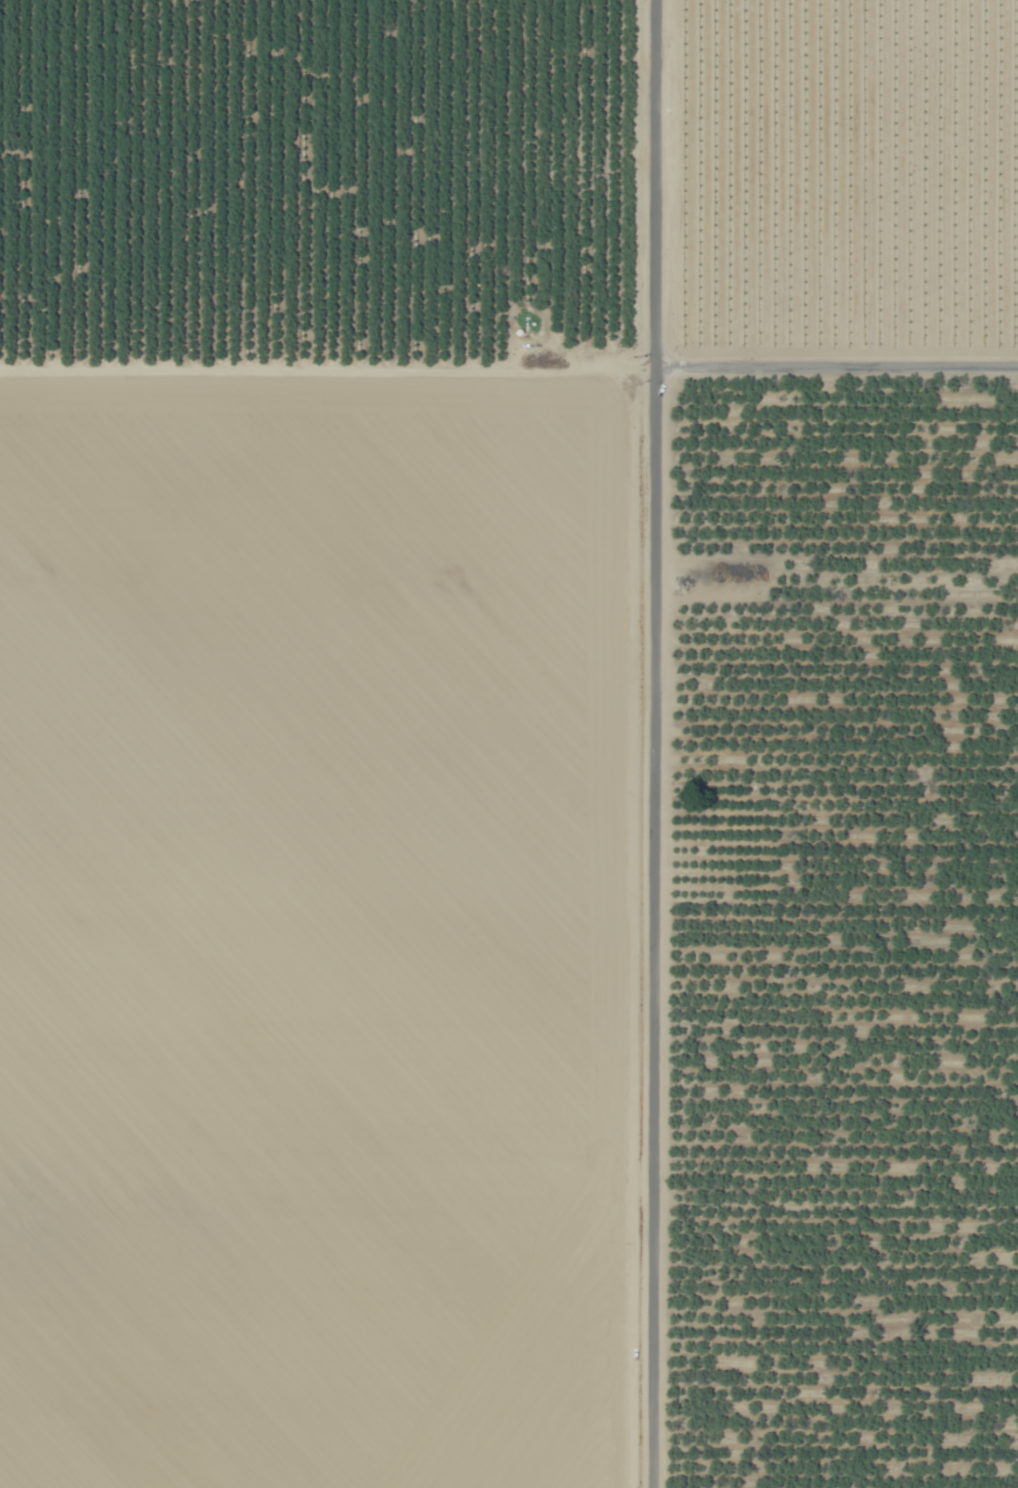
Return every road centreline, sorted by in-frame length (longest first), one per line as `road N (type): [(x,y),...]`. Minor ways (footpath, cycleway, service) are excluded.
road 1 (residential): [(657,0),(654,1487)]
road 2 (residential): [(656,367),(1017,367)]

